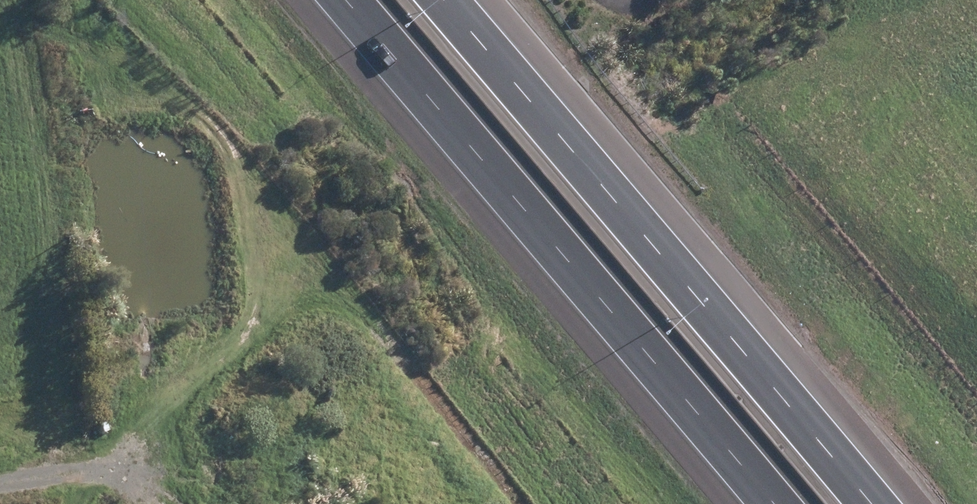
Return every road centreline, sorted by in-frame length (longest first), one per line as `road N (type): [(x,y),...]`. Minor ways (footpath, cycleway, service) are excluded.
road 1 (motorway): [(776,503),(347,0)]
road 2 (motorway): [(448,0),(864,503)]
road 3 (track): [(0,482),(70,462),(126,461)]

